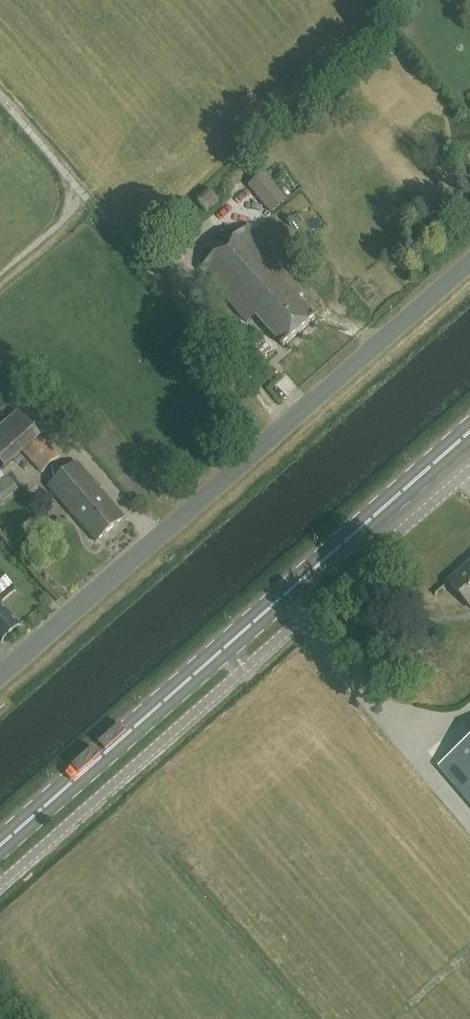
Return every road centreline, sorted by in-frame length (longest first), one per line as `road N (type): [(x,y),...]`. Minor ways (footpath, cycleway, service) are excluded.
road 1 (unclassified): [(0,671),(469,258)]
road 2 (primary): [(0,833),(469,423)]

